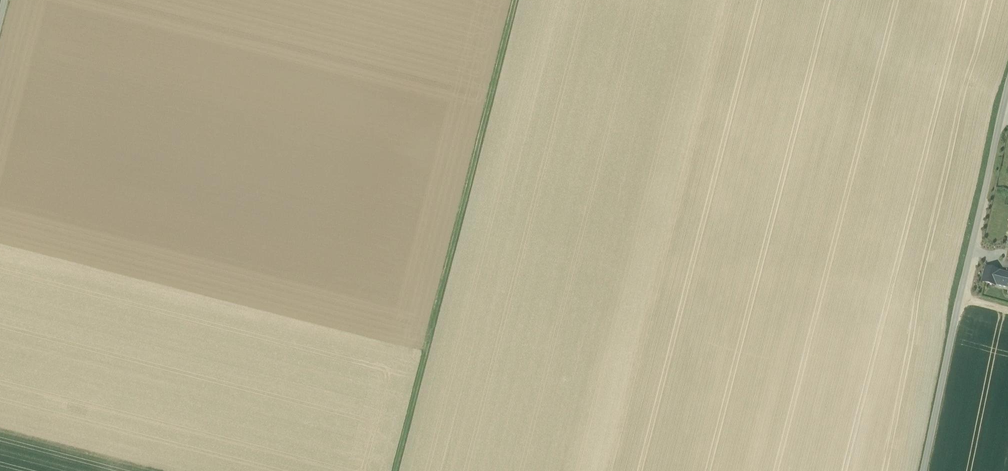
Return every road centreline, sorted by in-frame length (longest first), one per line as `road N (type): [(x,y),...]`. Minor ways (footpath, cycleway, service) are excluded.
road 1 (track): [(395,470),(515,0)]
road 2 (track): [(924,470),(1007,100)]

